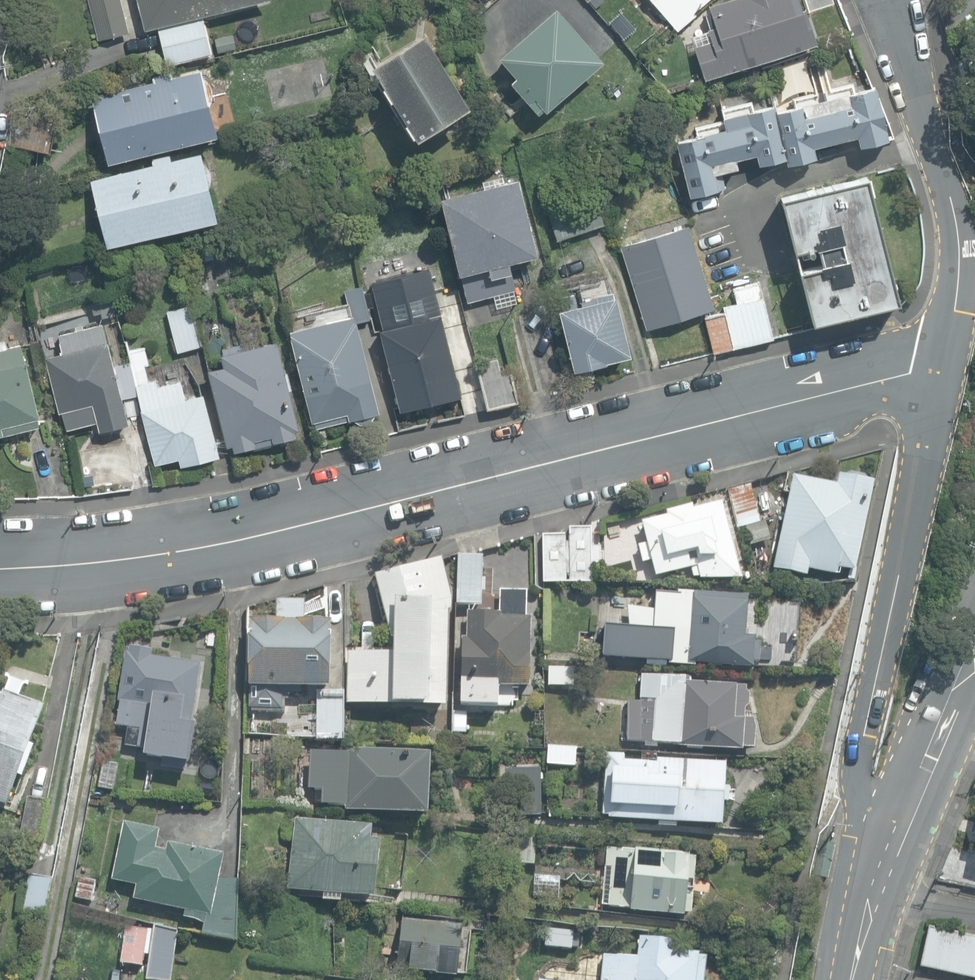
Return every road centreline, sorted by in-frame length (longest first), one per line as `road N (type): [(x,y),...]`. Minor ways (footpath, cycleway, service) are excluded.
road 1 (residential): [(944,368),(909,369),(242,535),(115,557),(0,564)]
road 2 (residential): [(898,837),(865,809),(857,772),(944,368)]
road 3 (residential): [(944,368),(955,312),(952,210),(890,0)]
road 4 (secondary): [(974,659),(898,837)]

